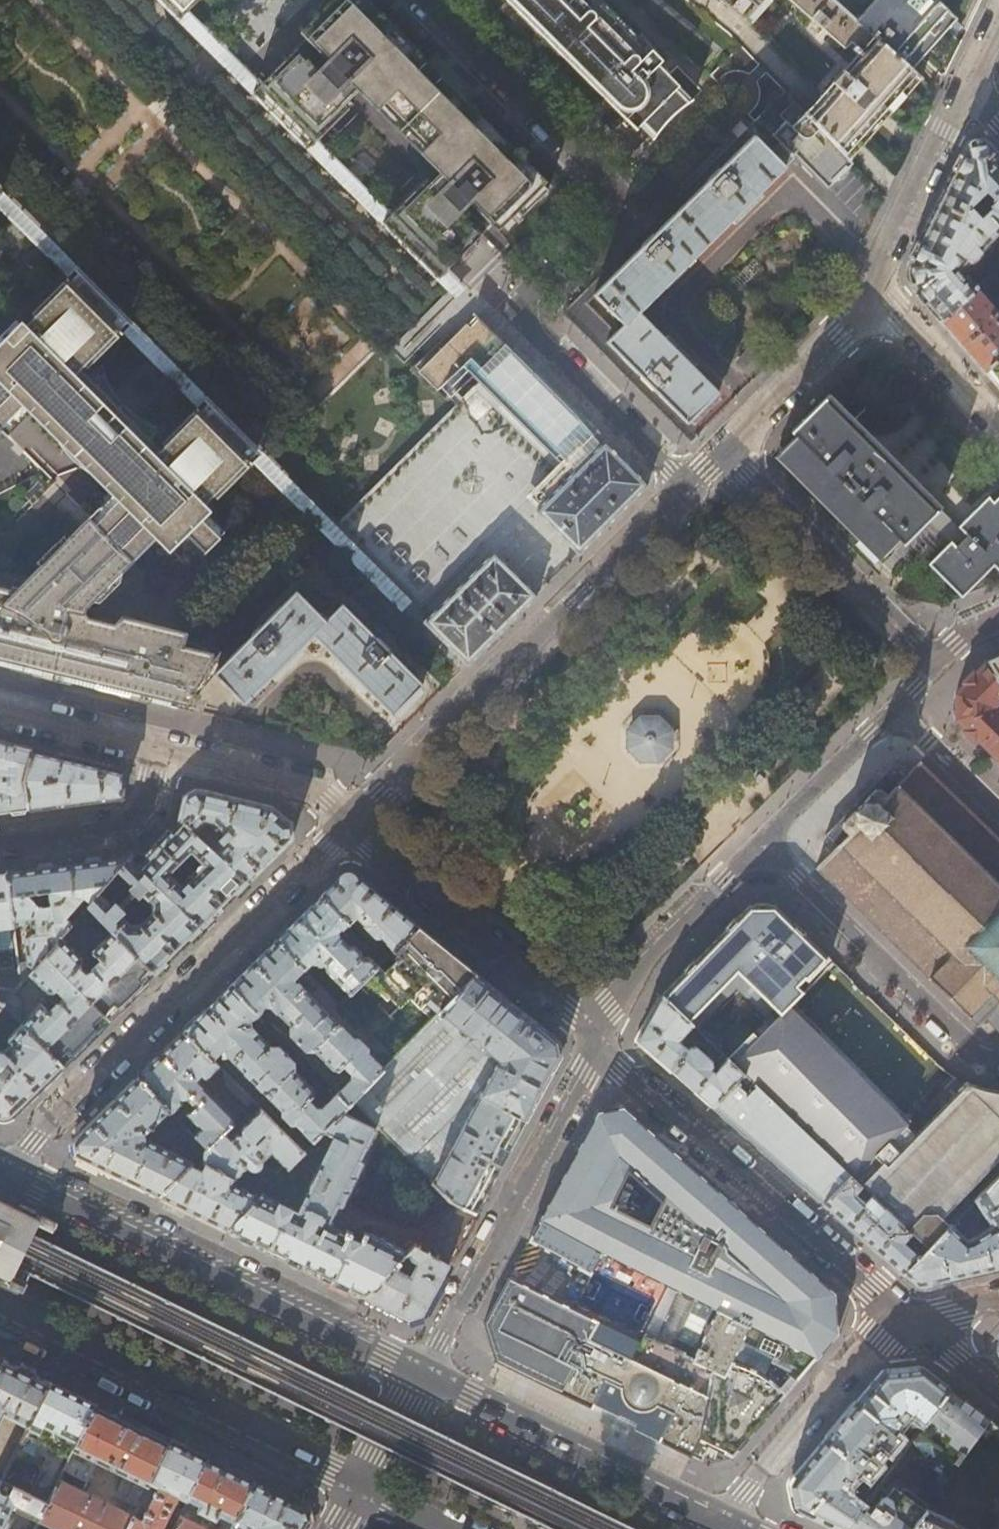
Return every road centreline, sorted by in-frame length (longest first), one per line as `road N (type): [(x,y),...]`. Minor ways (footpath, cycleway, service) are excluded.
road 1 (residential): [(684,486),(511,309),(594,219),(596,172),(427,0)]
road 2 (residential): [(348,823),(11,1168)]
road 3 (residential): [(684,486),(348,823)]
road 4 (secondary): [(421,1371),(11,1168)]
road 5 (residential): [(597,1042),(911,1322)]
road 6 (secondary): [(0,1314),(361,1489)]
road 7 (residential): [(421,1371),(597,1042)]
road 8 (secondary): [(723,1518),(421,1371)]
road 9 (residential): [(348,823),(597,1042)]
road 10 (residential): [(760,843),(968,1053),(998,1059)]
road 11 (residential): [(933,665),(724,450)]
road 12 (residential): [(914,197),(879,176),(703,0)]
road 13 (residential): [(911,1322),(875,1336),(723,1518)]
road 14 (residential): [(597,1042),(636,967),(760,843)]
road 15 (residential): [(760,843),(933,665)]
road 16 (residential): [(874,282),(859,317),(724,450)]
road 17 (residential): [(164,751),(148,798),(125,824),(0,840)]
road 18 (residential): [(164,751),(298,783),(348,823)]
road 19 (residential): [(874,282),(998,430)]
road 20 (residential): [(0,712),(164,751)]
road 21 (residential): [(361,1489),(421,1371)]
road 22 (residential): [(971,81),(914,197)]

